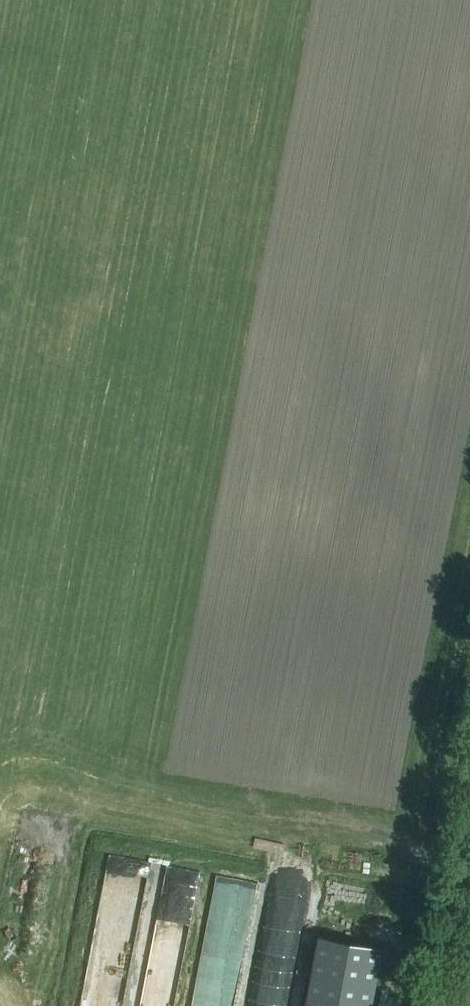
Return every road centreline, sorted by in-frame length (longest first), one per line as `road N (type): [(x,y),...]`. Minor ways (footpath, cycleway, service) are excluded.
road 1 (unclassified): [(438,1005),(469,842)]

